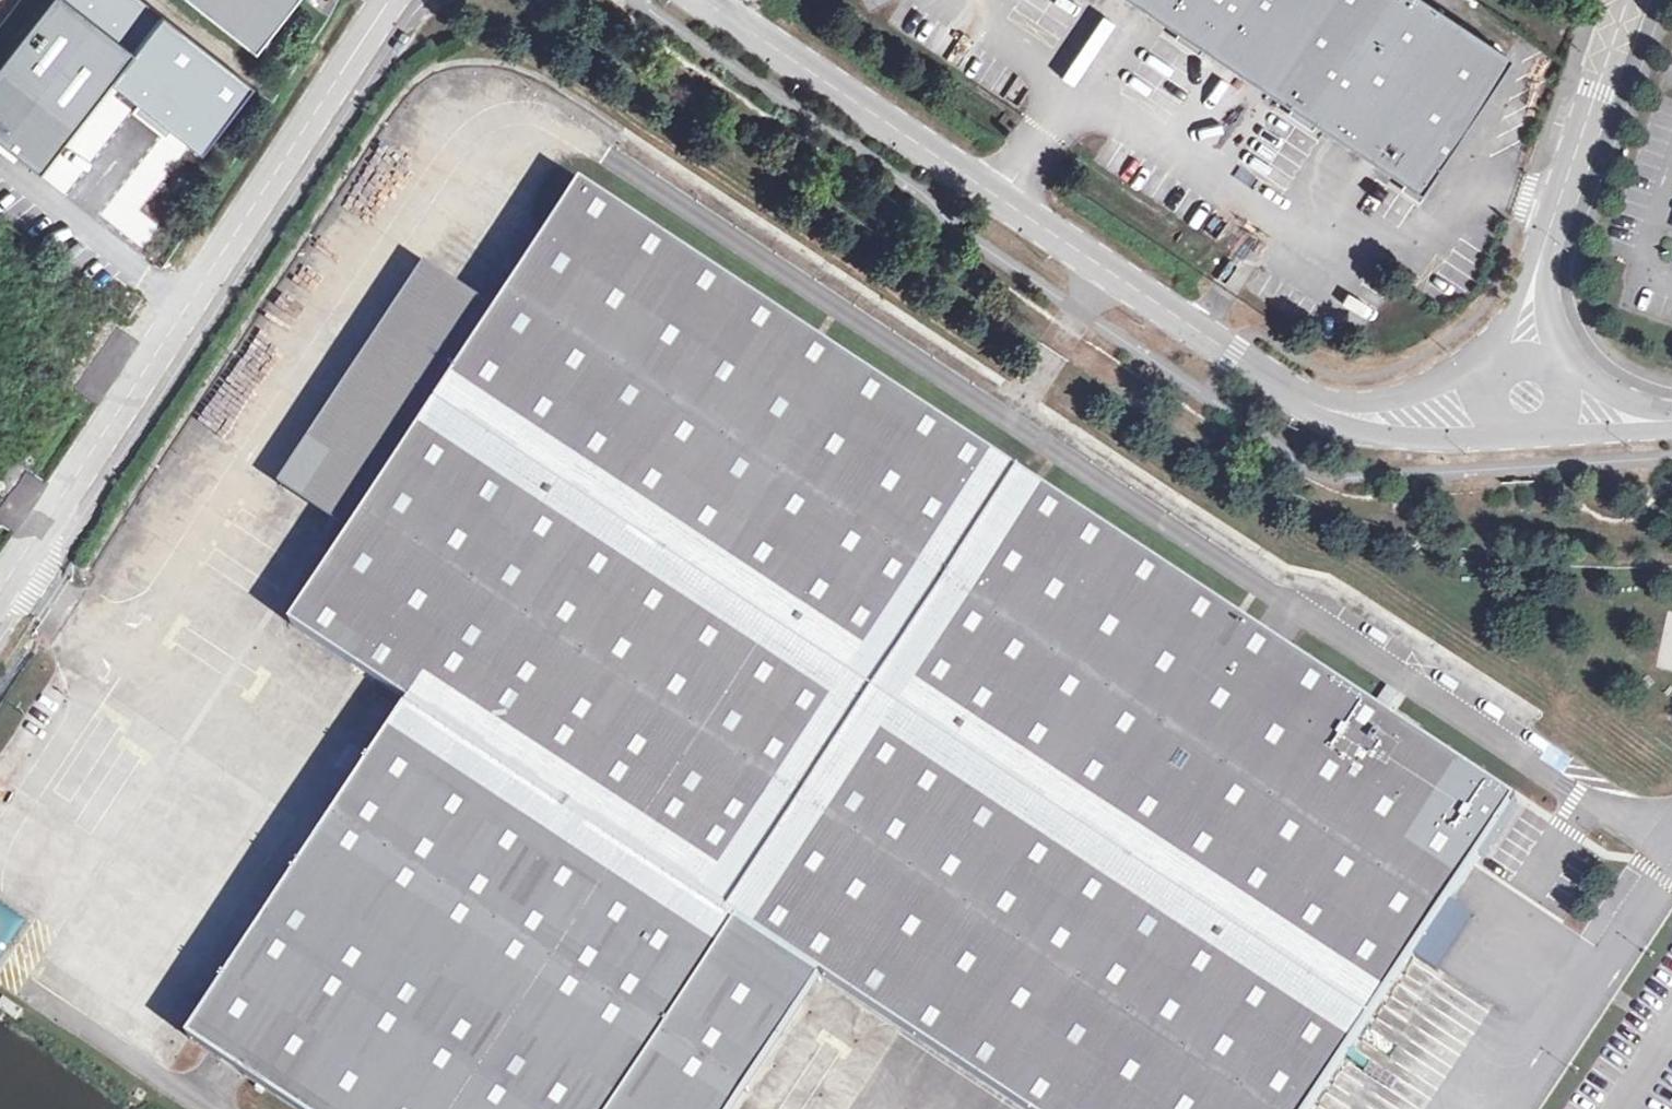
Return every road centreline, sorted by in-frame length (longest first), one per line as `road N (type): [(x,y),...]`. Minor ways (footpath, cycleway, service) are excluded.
road 1 (unclassified): [(1523,403),(1381,420),(1327,409),(706,0)]
road 2 (unclassified): [(387,0),(0,594)]
road 3 (unclassified): [(1523,403),(1541,279),(1628,0)]
road 4 (residential): [(1671,408),(1523,403)]

